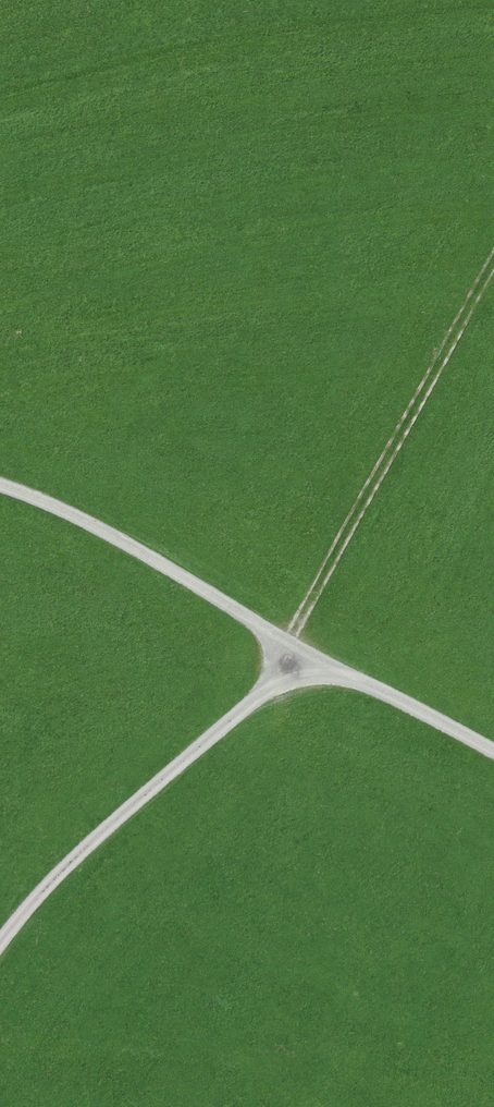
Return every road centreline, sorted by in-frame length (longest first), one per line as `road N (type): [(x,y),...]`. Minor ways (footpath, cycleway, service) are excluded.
road 1 (track): [(0,484),(76,513),(291,644),(493,753)]
road 2 (track): [(493,247),(291,644)]
road 3 (track): [(0,960),(74,860),(249,706),(291,644)]
road 4 (track): [(249,706),(308,681),(379,692)]

